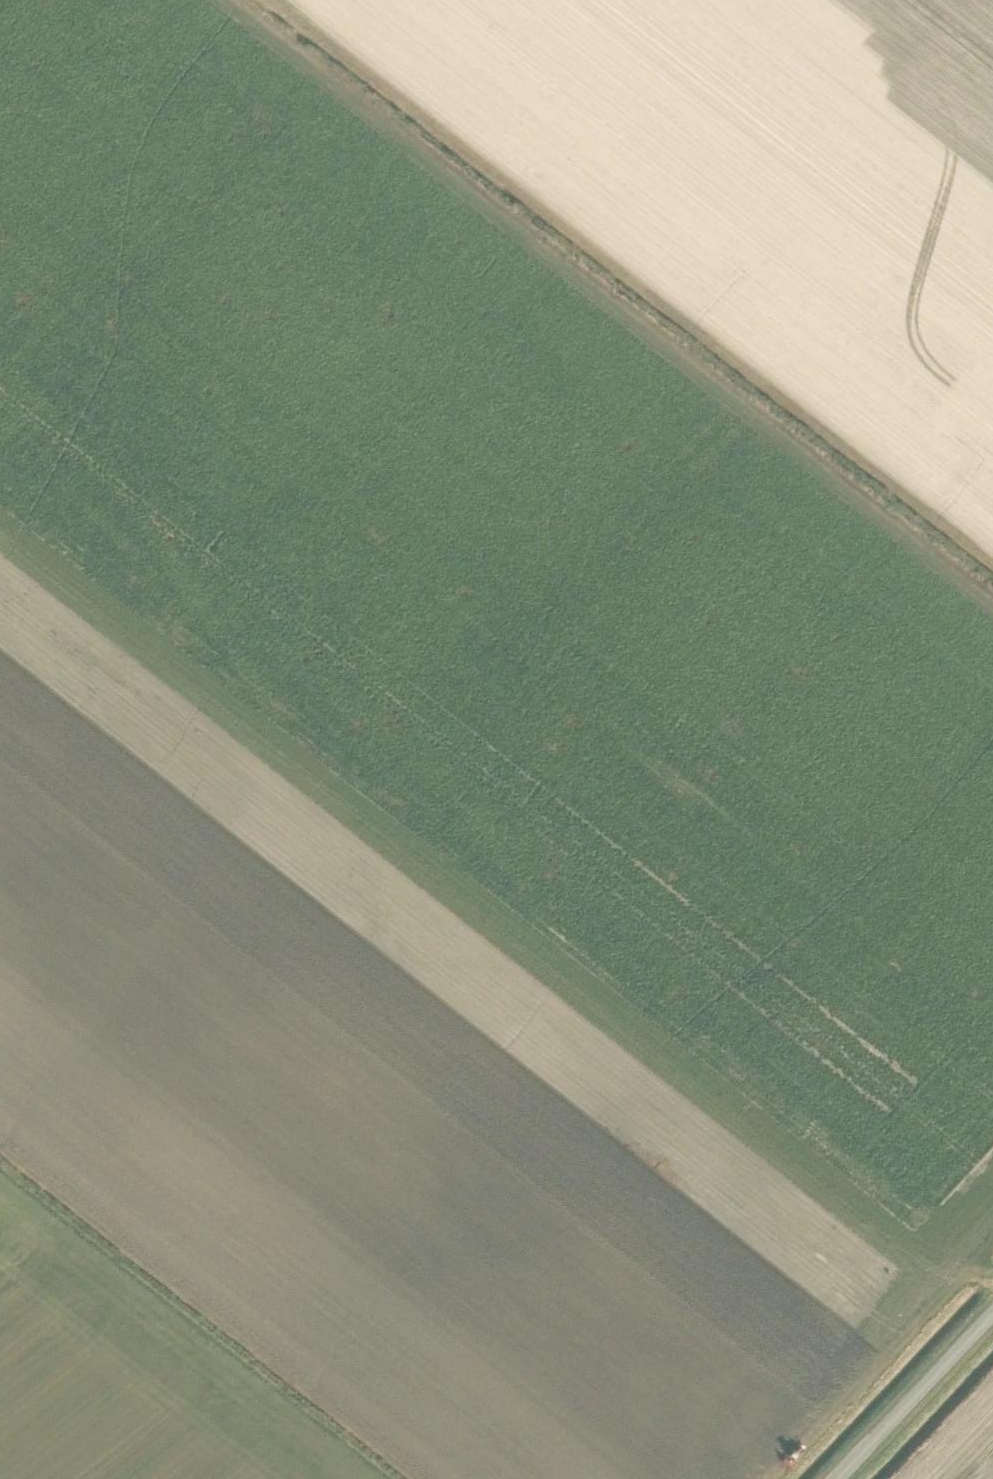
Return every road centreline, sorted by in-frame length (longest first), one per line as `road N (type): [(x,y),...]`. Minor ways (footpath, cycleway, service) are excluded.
road 1 (unclassified): [(840,1478),(992,1324)]

